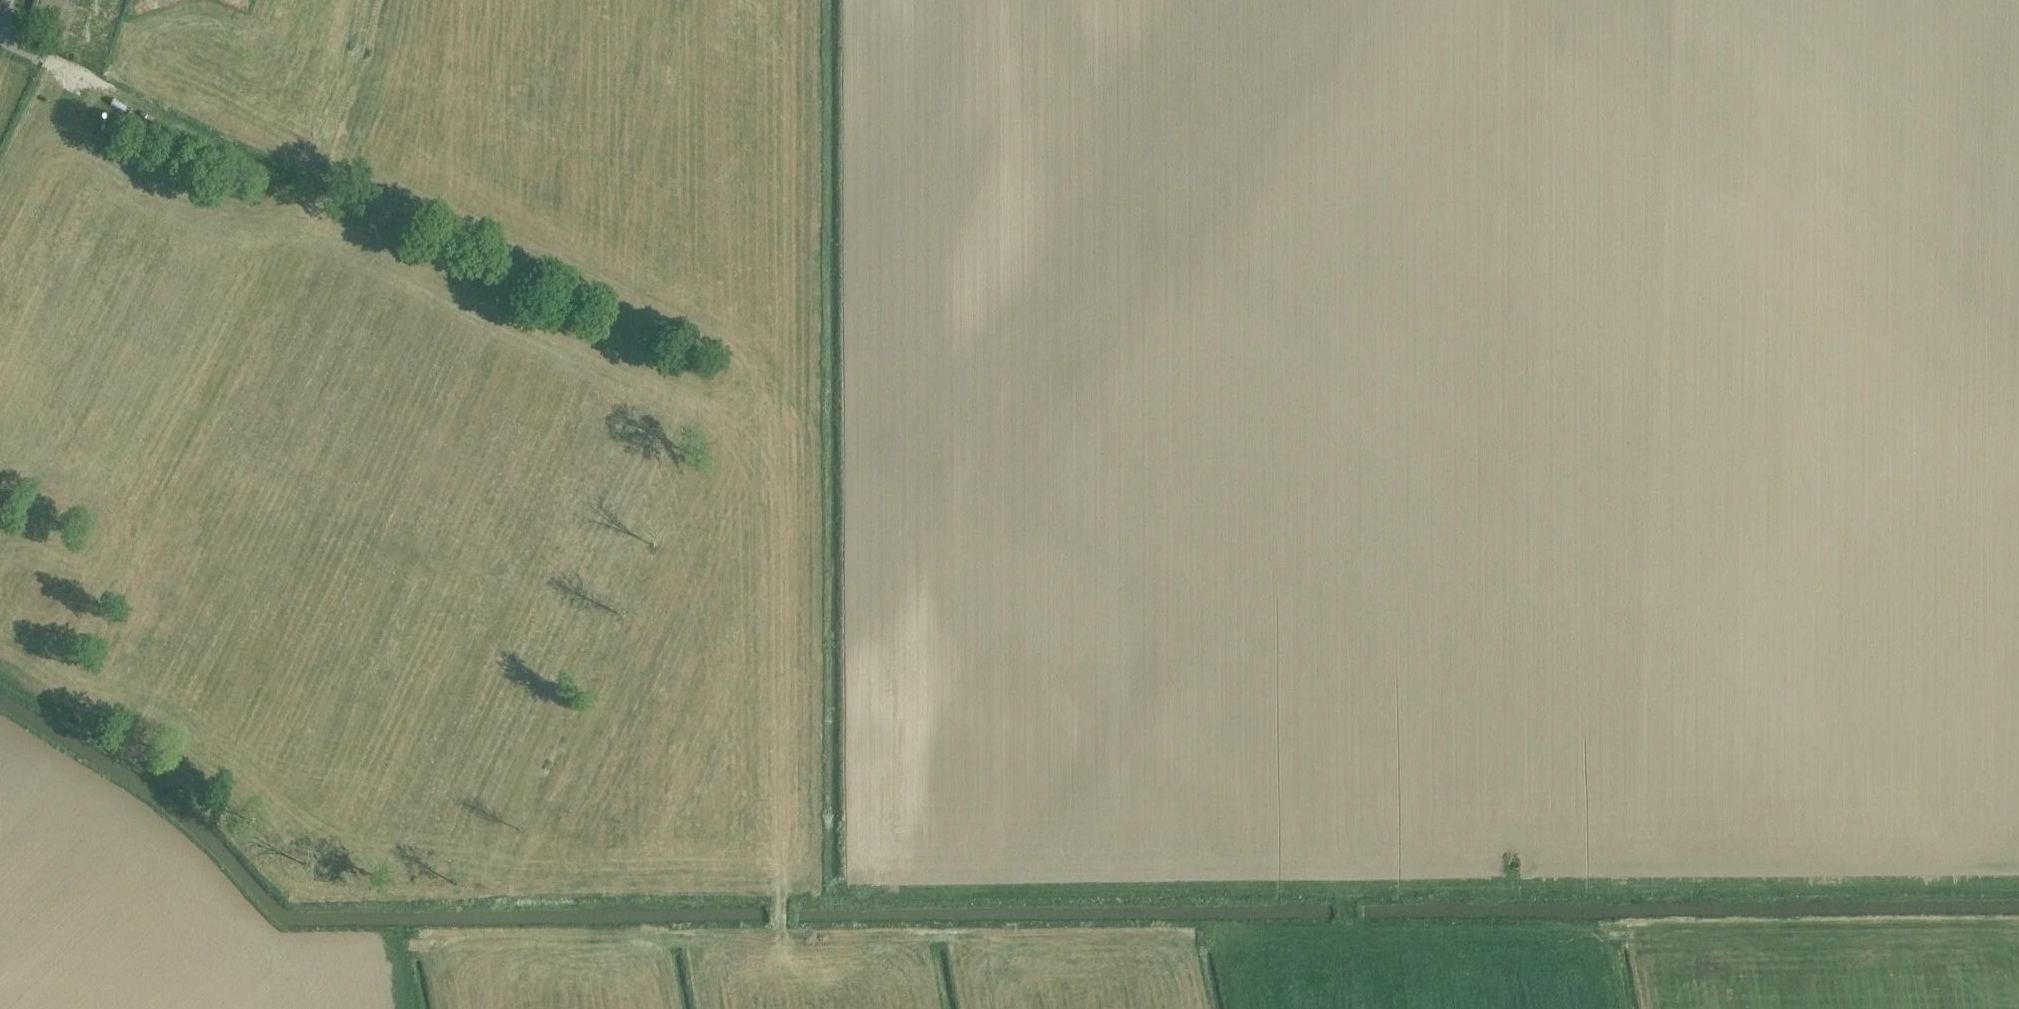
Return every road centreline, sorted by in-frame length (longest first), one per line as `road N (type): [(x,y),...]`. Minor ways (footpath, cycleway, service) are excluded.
road 1 (residential): [(298,185),(0,41)]

